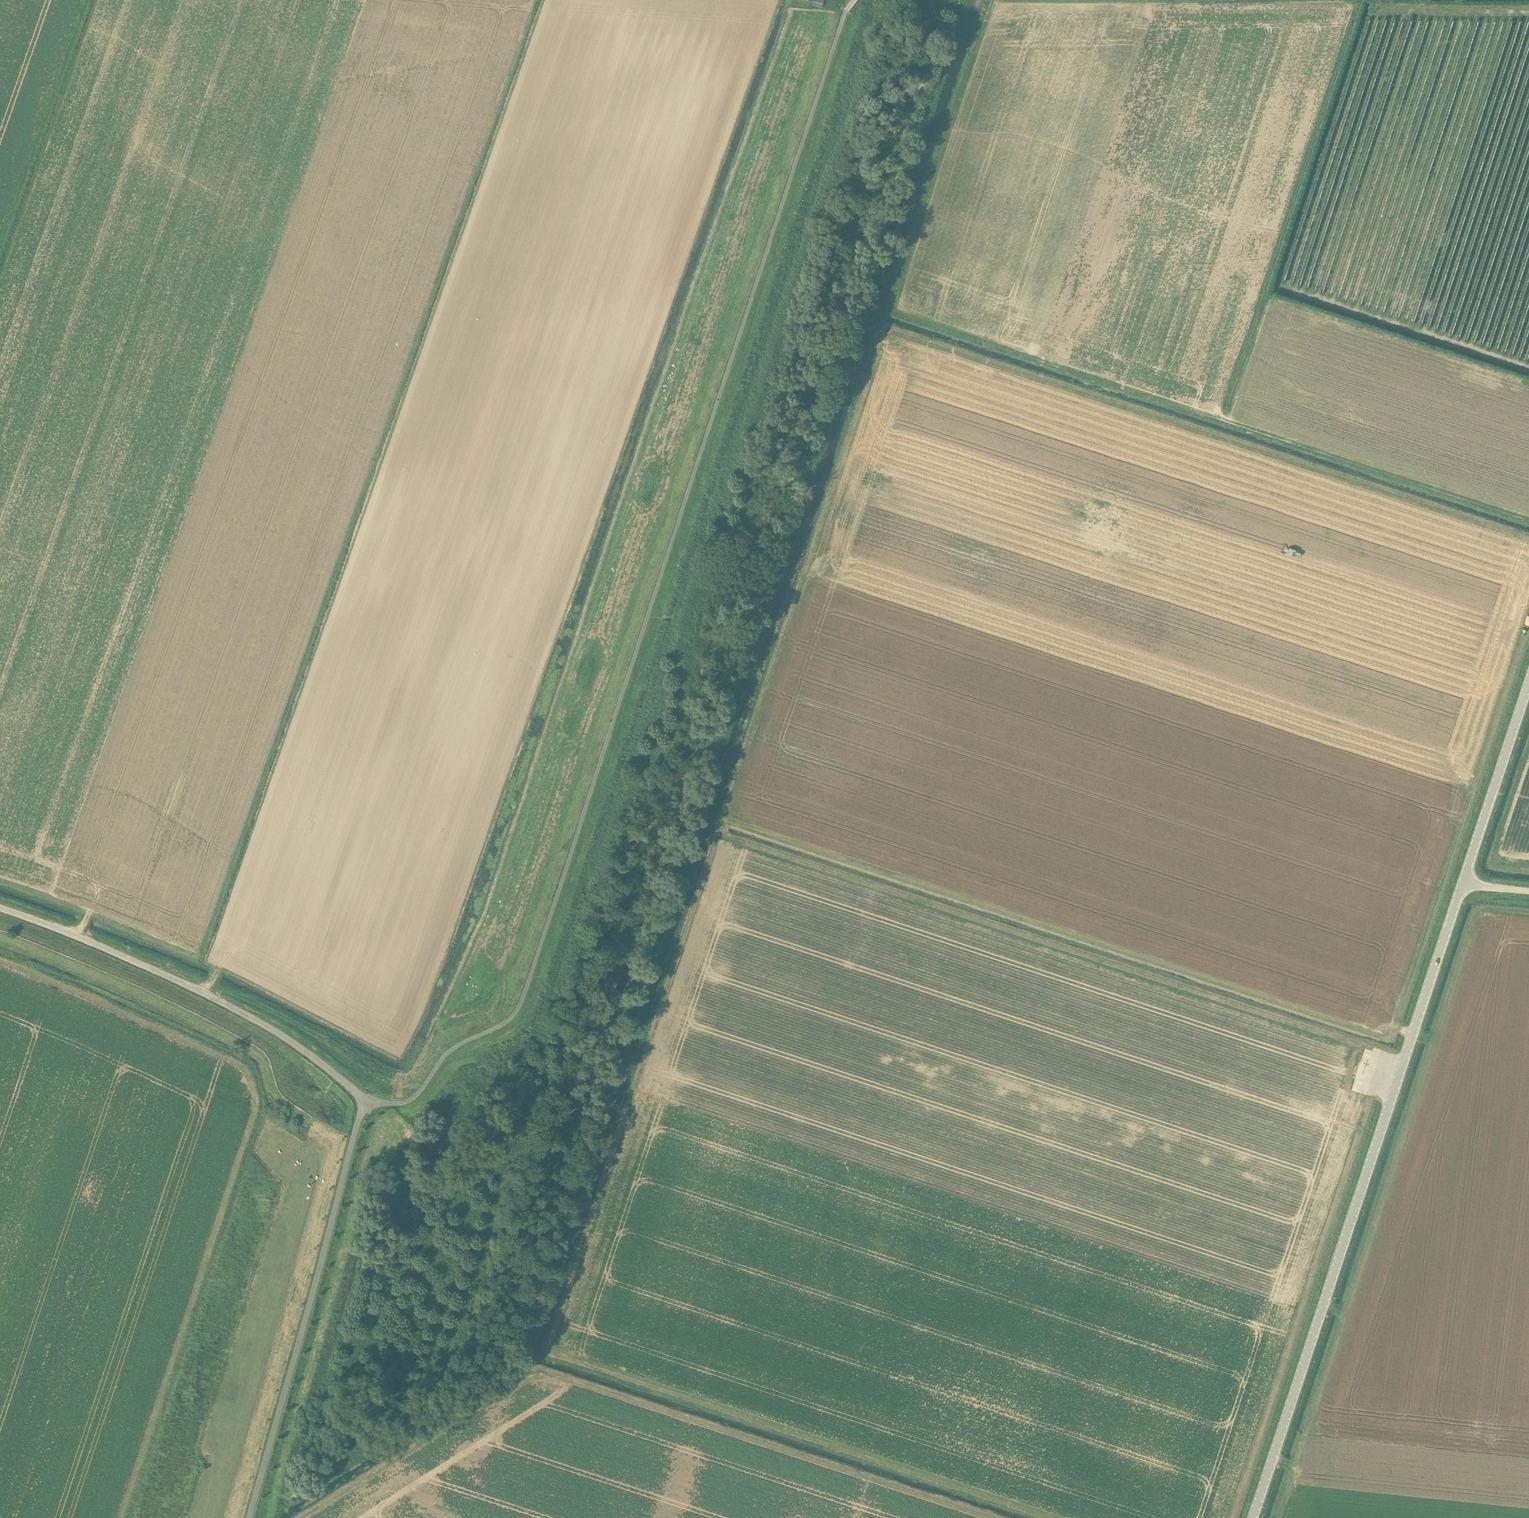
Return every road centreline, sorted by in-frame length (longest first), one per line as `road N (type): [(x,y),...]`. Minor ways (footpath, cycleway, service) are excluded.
road 1 (unclassified): [(248,1517),(367,1101),(237,1010),(0,908)]
road 2 (tertiary): [(1253,1517),(1462,888)]
road 3 (tertiary): [(1462,888),(1528,684)]

